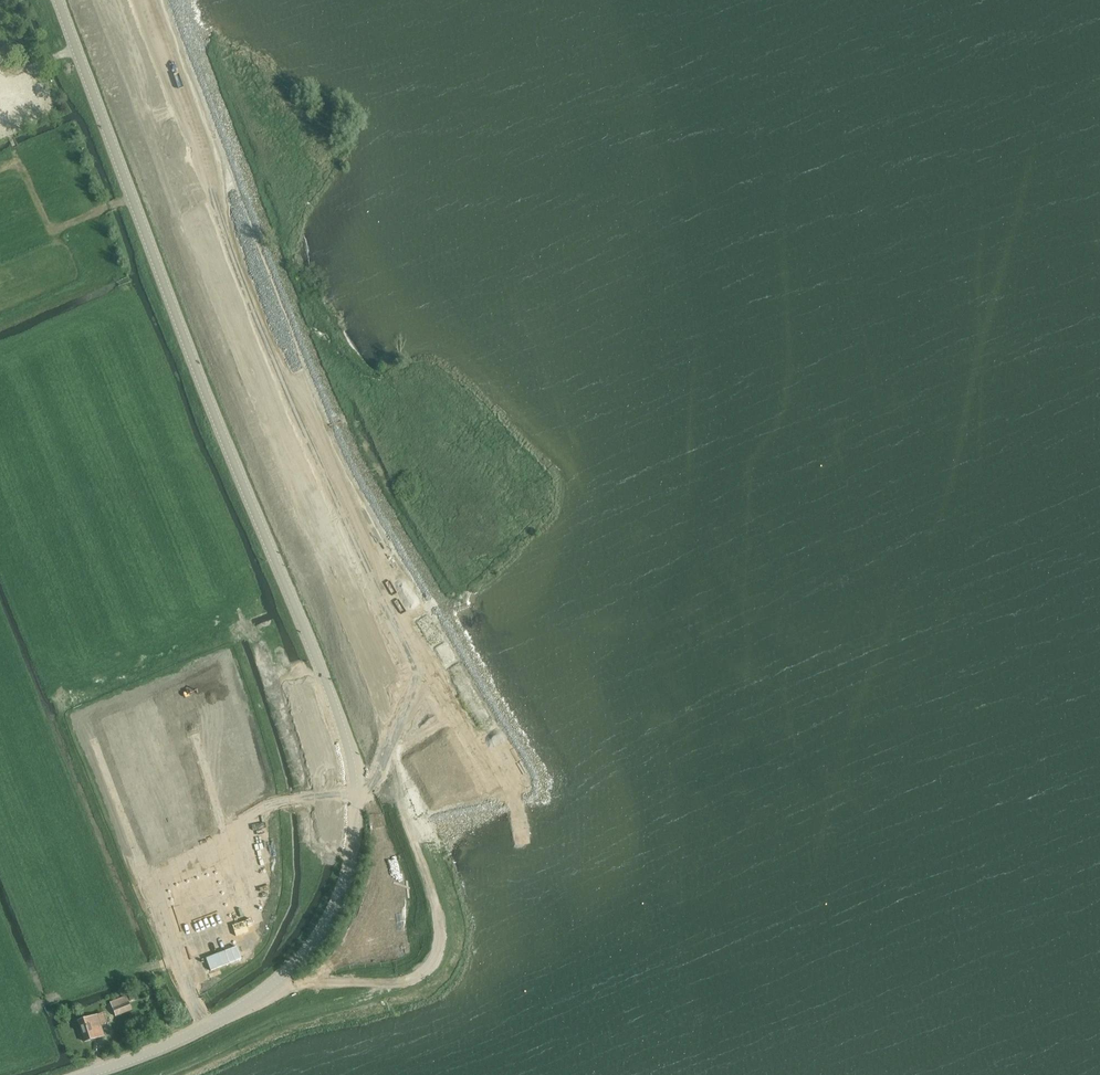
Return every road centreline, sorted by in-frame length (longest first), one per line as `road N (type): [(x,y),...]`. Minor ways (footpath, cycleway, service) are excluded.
road 1 (tertiary): [(59,0),(343,731)]
road 2 (tertiary): [(87,1074),(217,1021),(310,945),(352,854),(353,785),(343,731)]
road 3 (track): [(254,997),(348,961),(385,919),(392,872),(380,818),(343,731)]

